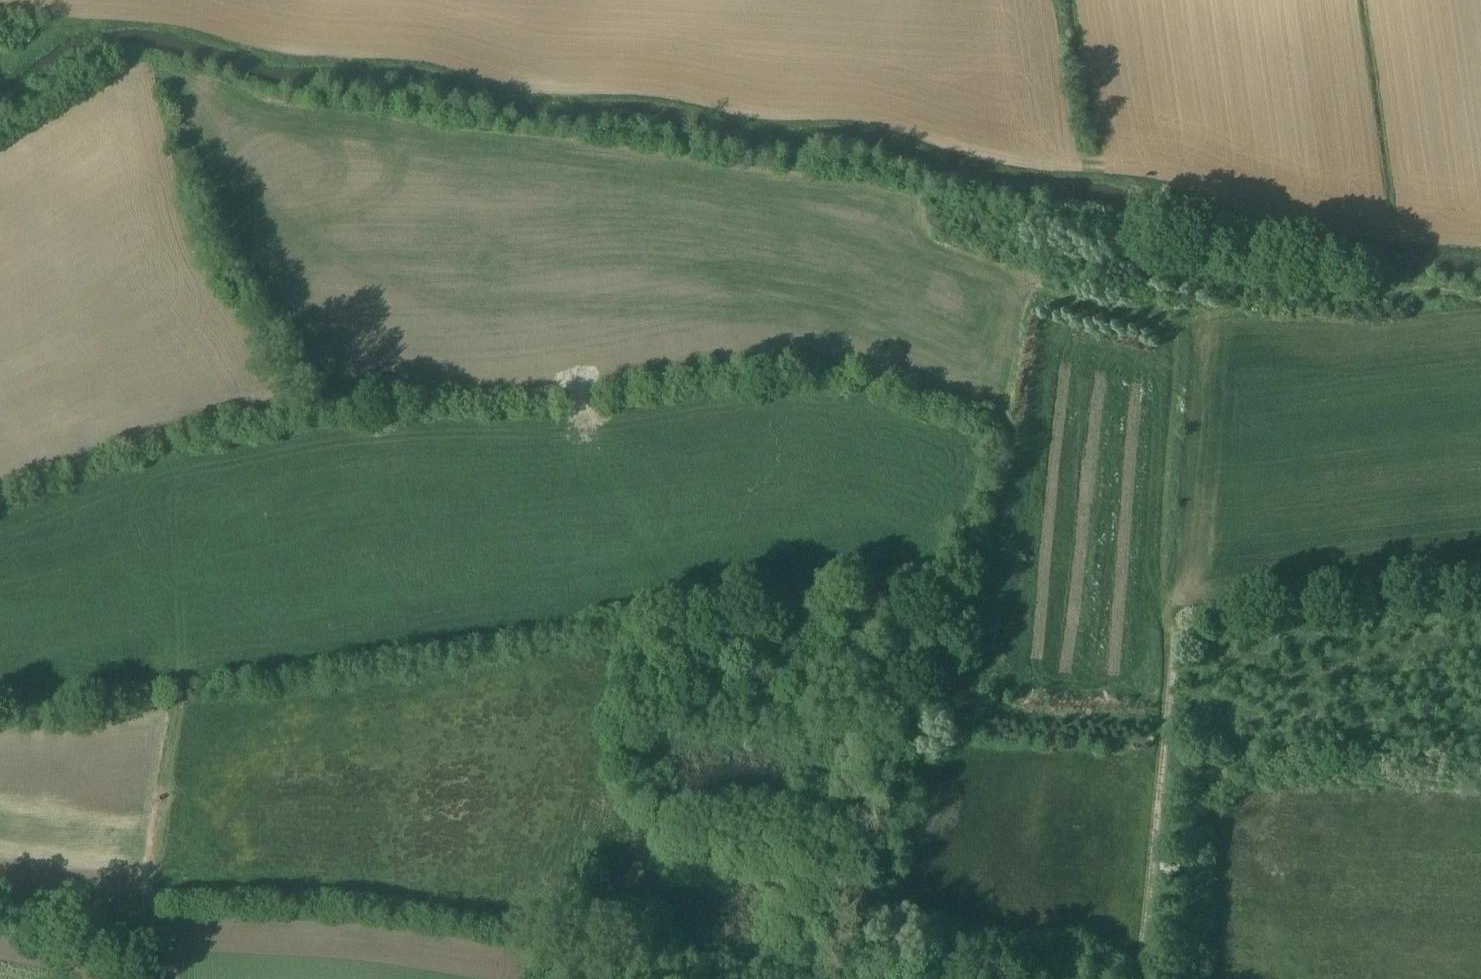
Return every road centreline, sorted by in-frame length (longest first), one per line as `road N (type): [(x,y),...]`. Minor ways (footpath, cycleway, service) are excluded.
road 1 (track): [(1136,978),(1174,623)]

